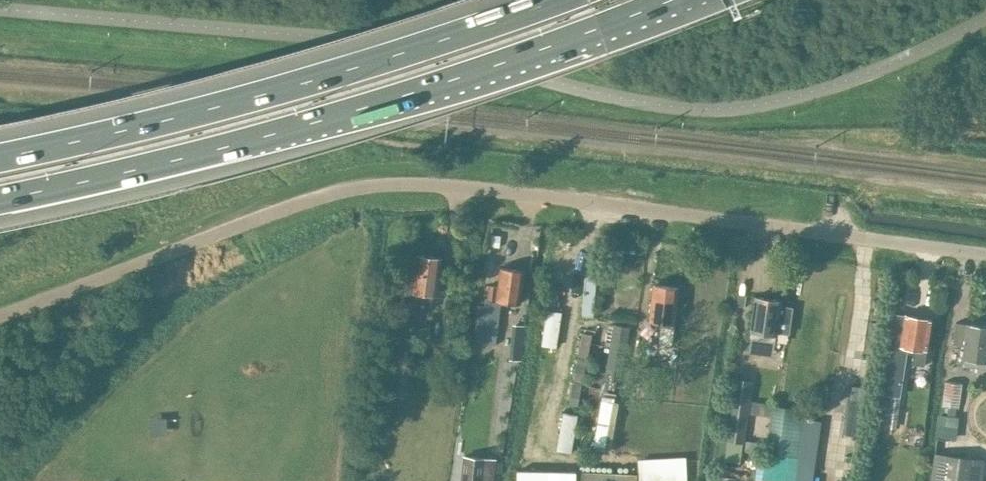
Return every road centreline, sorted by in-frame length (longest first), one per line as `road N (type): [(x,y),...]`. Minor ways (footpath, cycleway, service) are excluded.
road 1 (unclassified): [(985,255),(481,189),(377,183),(296,204),(0,314)]
road 2 (motorway): [(0,197),(351,111),(663,0)]
road 3 (motorway): [(551,0),(355,66),(0,155)]

